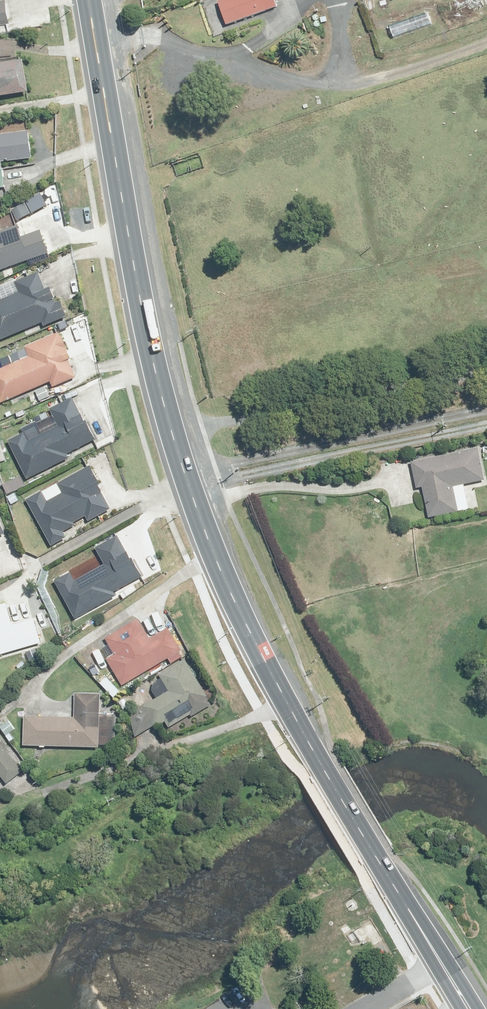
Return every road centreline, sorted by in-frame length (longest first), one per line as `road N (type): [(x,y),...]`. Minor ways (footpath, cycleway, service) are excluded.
road 1 (primary): [(470,1008),(260,661),(187,484)]
road 2 (primary): [(187,484),(155,368),(92,0)]
road 3 (unclassified): [(187,484),(486,419)]

